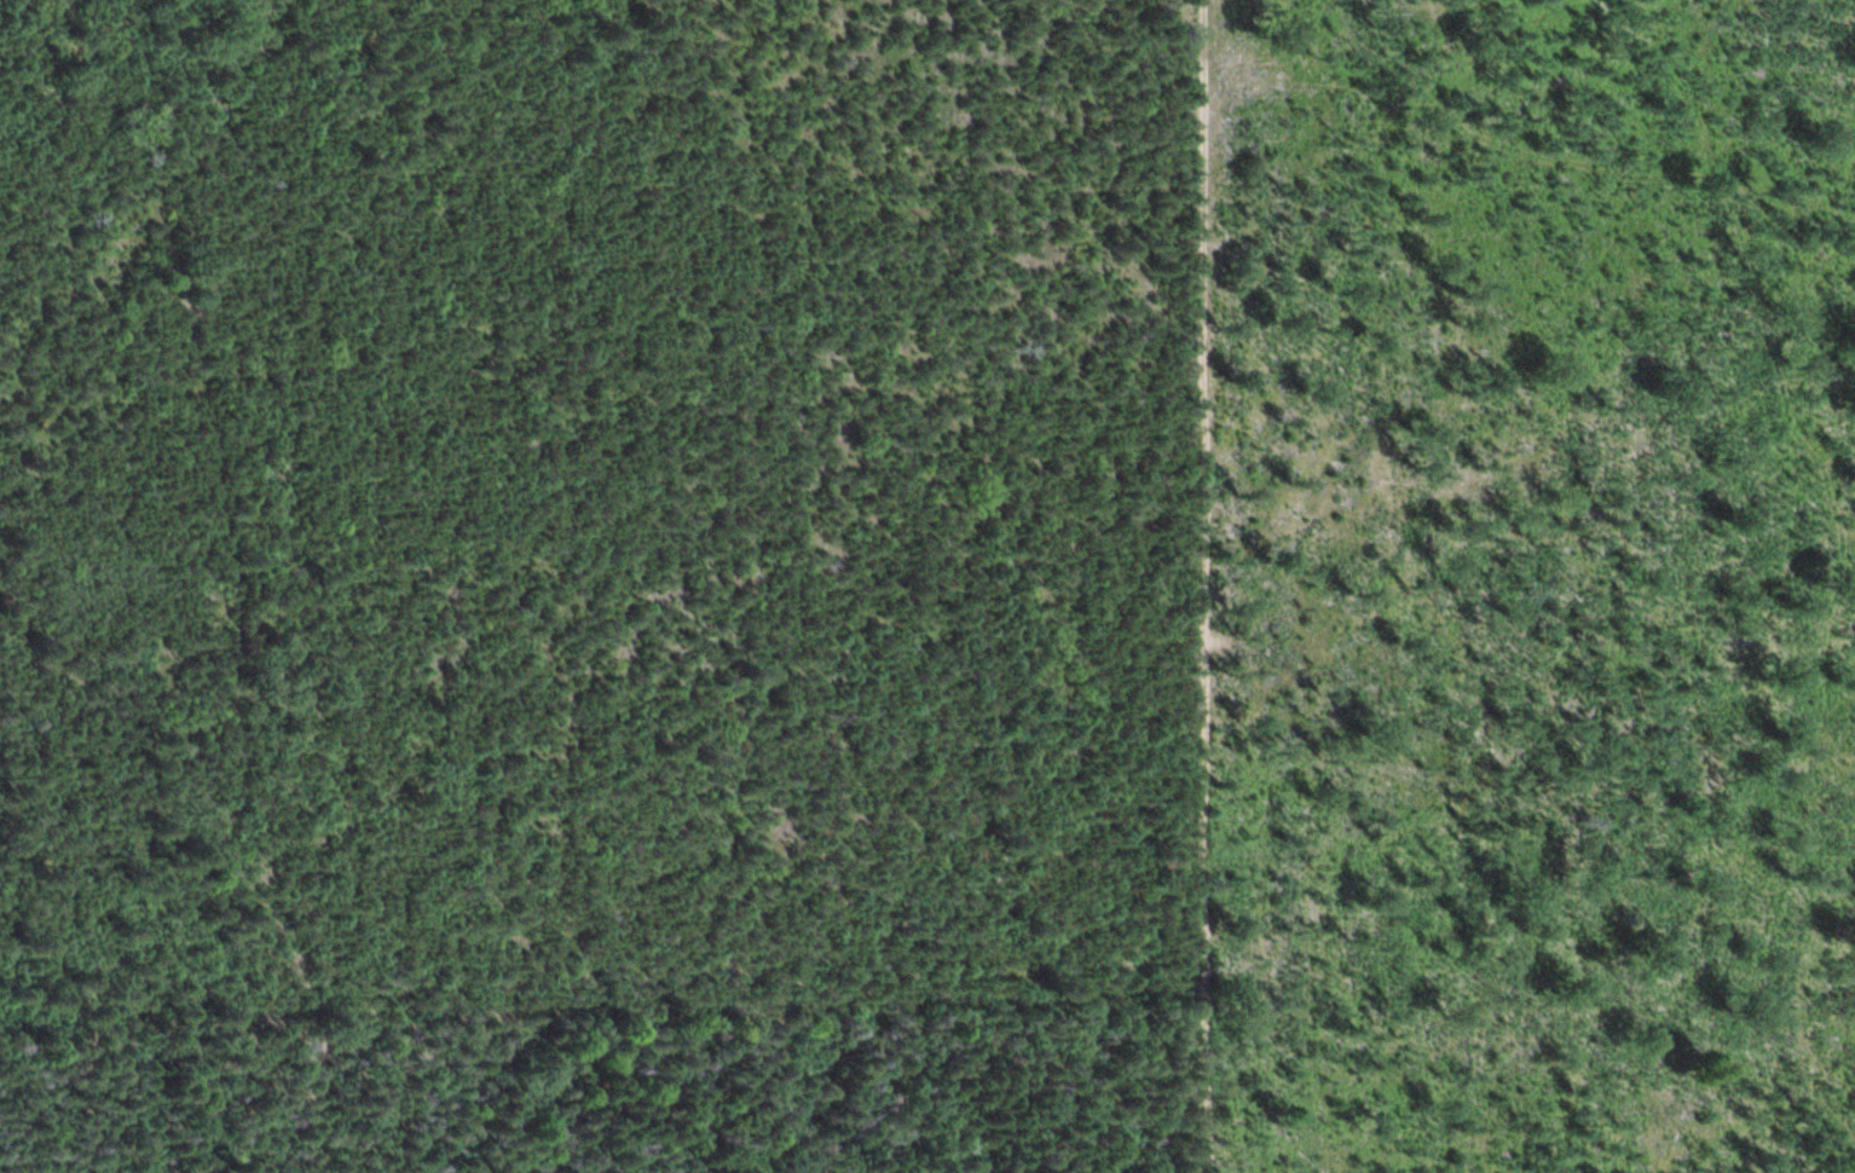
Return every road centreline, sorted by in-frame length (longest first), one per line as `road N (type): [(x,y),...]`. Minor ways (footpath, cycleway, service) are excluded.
road 1 (track): [(316,1172),(305,980),(230,867),(231,681),(242,603),(125,0)]
road 2 (track): [(1200,0),(1205,1172)]
road 3 (track): [(1854,756),(1850,1172)]

